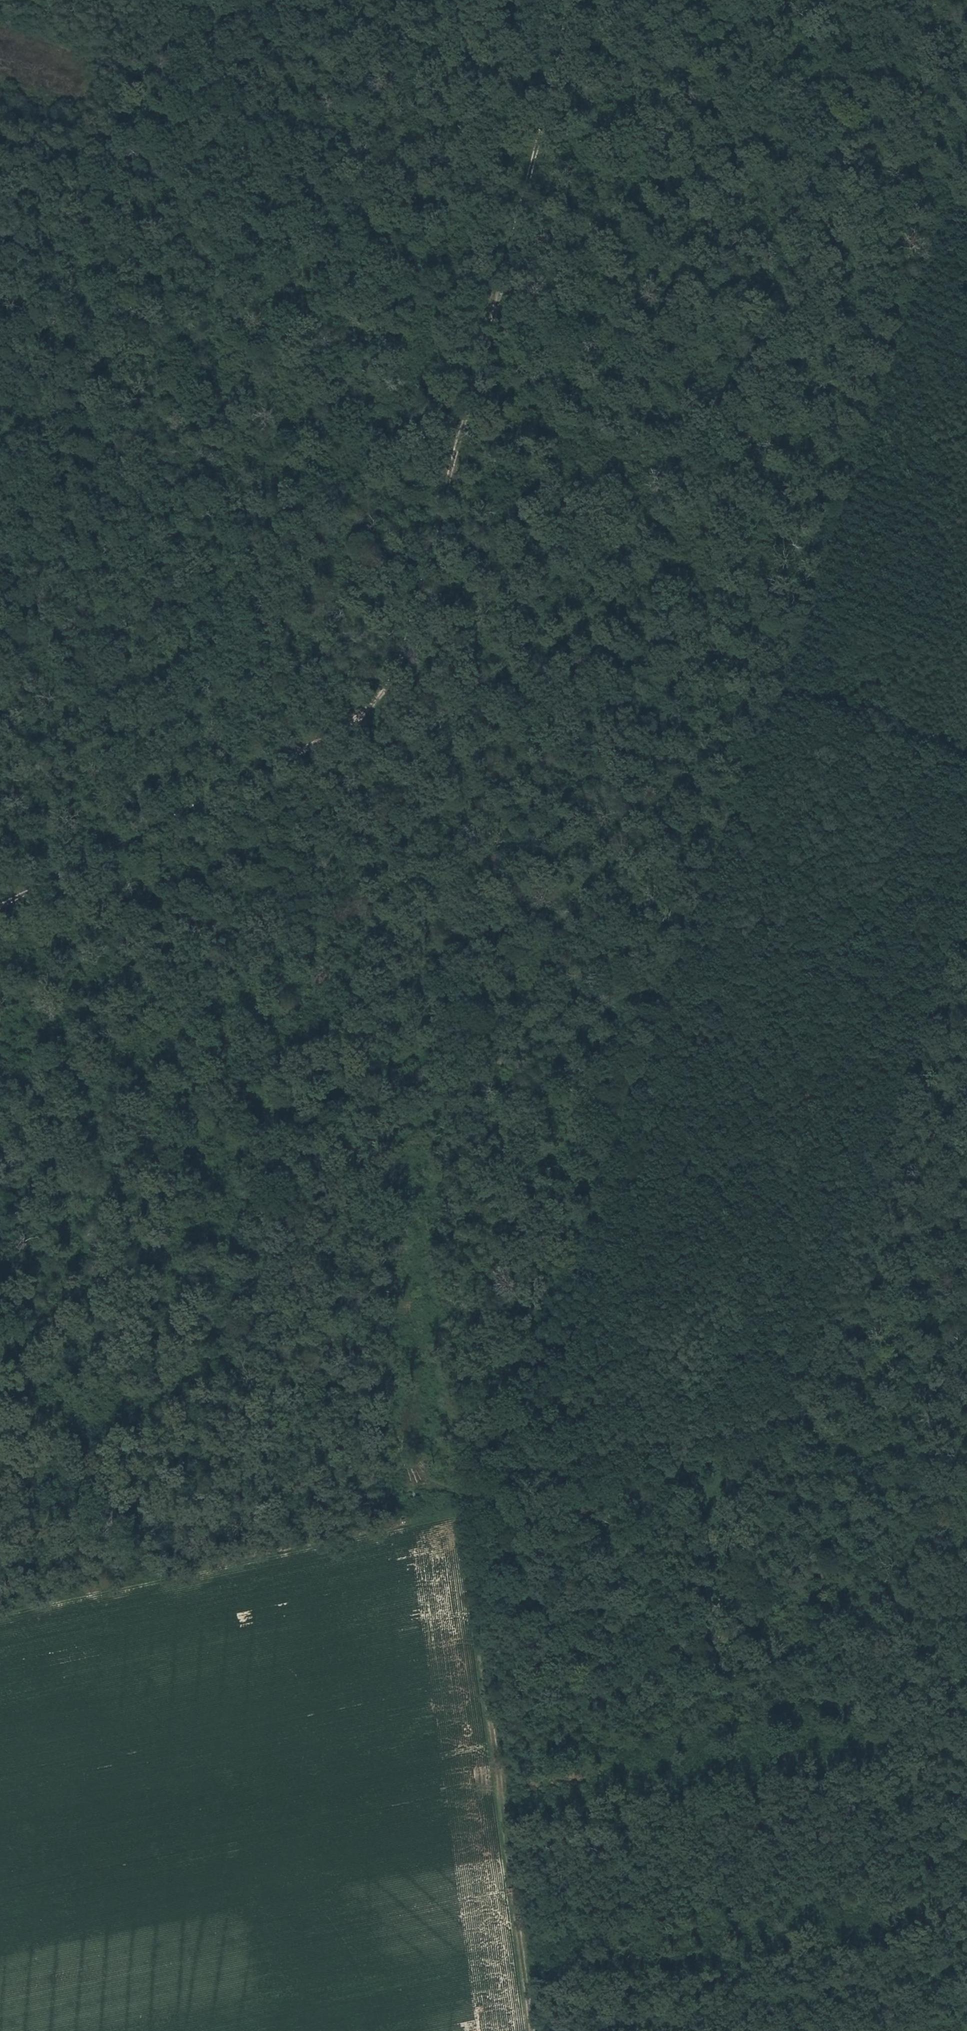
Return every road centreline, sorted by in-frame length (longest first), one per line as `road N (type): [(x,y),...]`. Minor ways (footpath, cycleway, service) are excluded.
road 1 (track): [(576,0),(397,656),(349,714),(289,751),(0,901)]
road 2 (track): [(534,2030),(464,1519)]

